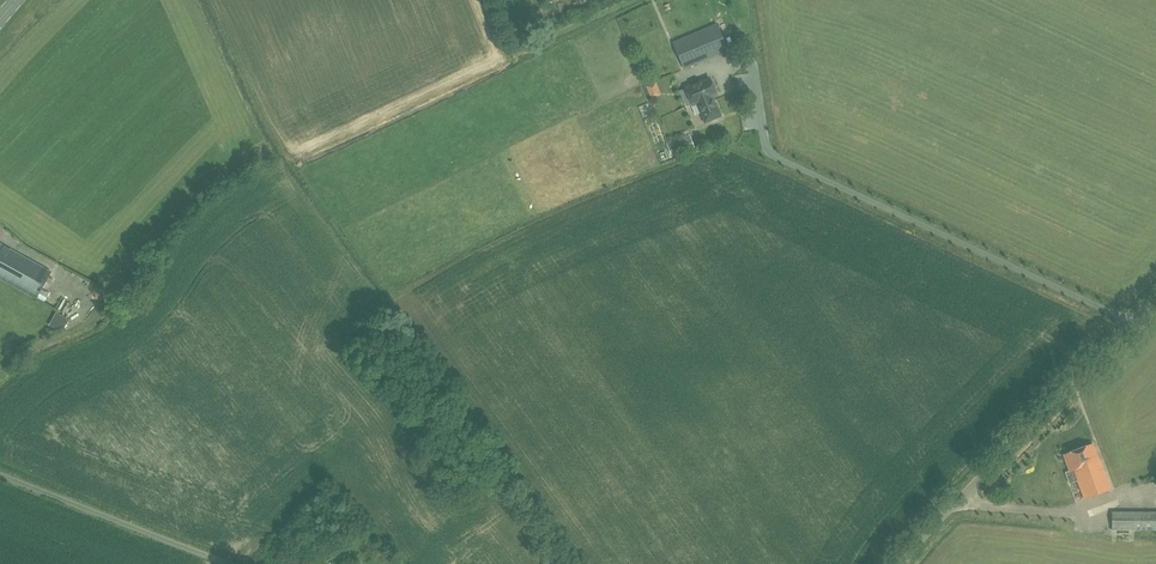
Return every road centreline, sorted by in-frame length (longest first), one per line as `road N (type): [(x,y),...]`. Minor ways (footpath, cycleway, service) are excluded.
road 1 (unclassified): [(905,563),(1155,300)]
road 2 (track): [(0,473),(233,563)]

